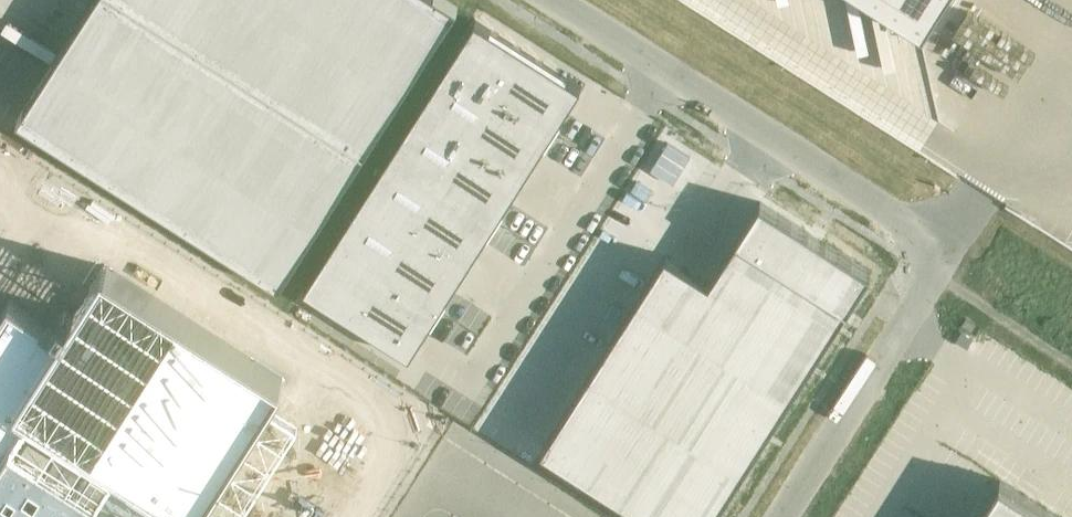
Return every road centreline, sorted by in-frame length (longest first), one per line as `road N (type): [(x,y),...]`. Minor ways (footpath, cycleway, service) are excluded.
road 1 (unclassified): [(667,73),(947,249),(781,516)]
road 2 (unclassified): [(466,379),(667,73)]
road 3 (unclassified): [(552,0),(667,73)]

